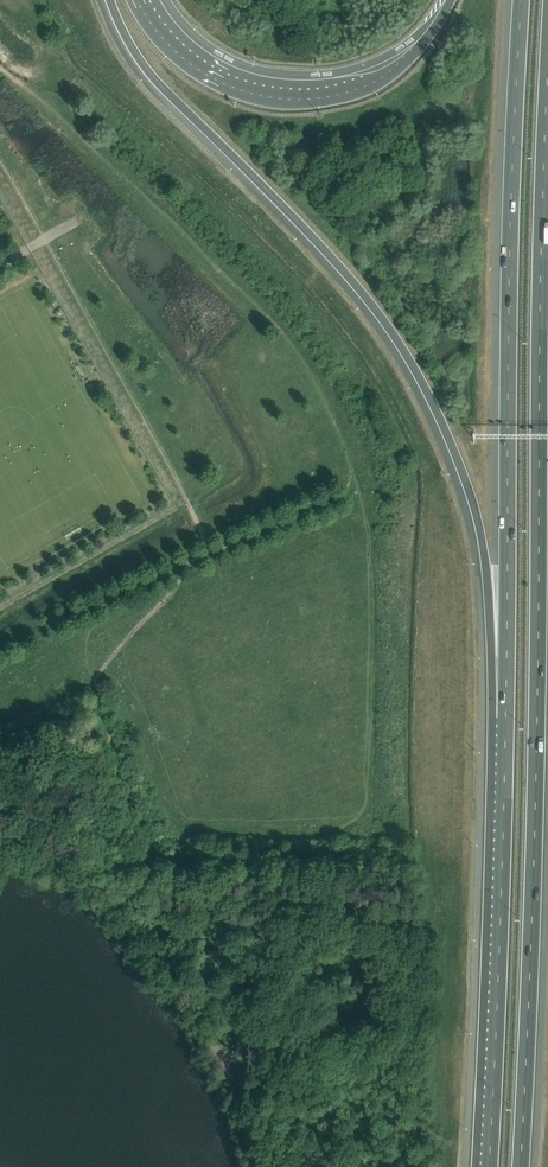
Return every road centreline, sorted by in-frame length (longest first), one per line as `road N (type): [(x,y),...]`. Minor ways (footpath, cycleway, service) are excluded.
road 1 (motorway): [(521,1166),(538,740),(547,63)]
road 2 (motorway): [(111,0),(149,72),(365,294),(427,390),(471,498),(490,574),(506,707)]
road 3 (motorway): [(519,0),(509,126),(506,707)]
road 4 (motorway): [(506,707),(489,1166)]
road 5 (motorway): [(451,0),(410,57),(329,90),(254,84),(206,63),(163,29),(144,0)]

